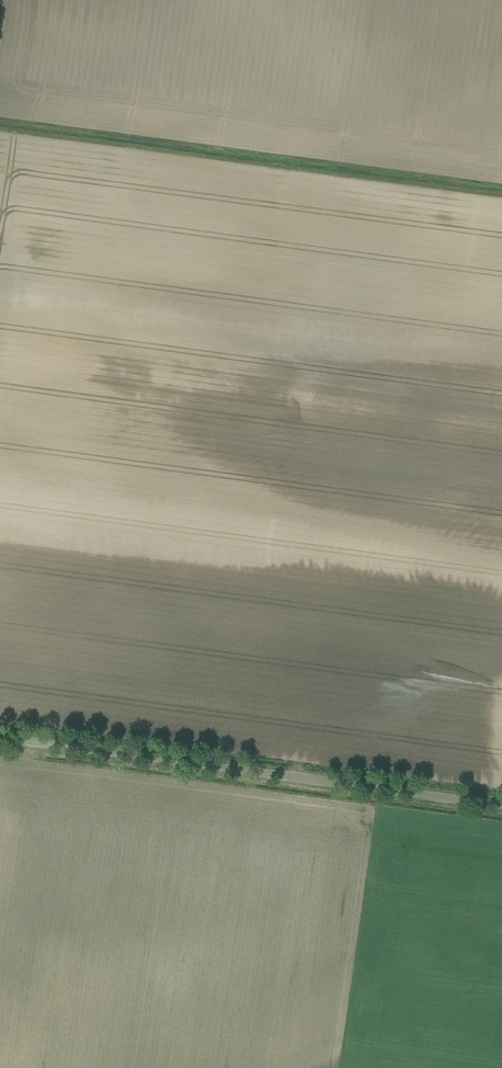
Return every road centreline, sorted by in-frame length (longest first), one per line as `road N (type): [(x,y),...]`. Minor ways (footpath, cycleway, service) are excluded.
road 1 (unclassified): [(501,805),(0,737)]

